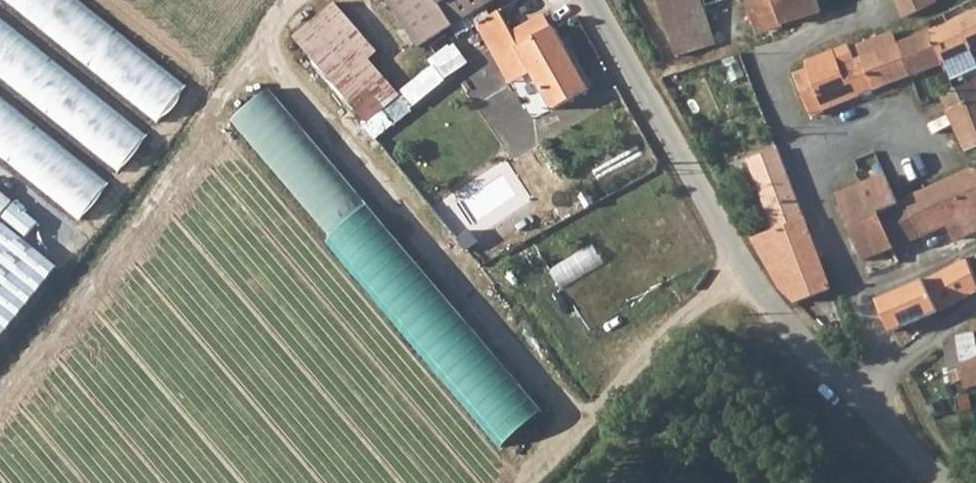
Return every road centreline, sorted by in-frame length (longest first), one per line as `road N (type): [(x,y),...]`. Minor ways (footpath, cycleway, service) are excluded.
road 1 (unclassified): [(596,0),(738,253),(786,322),(946,482)]

